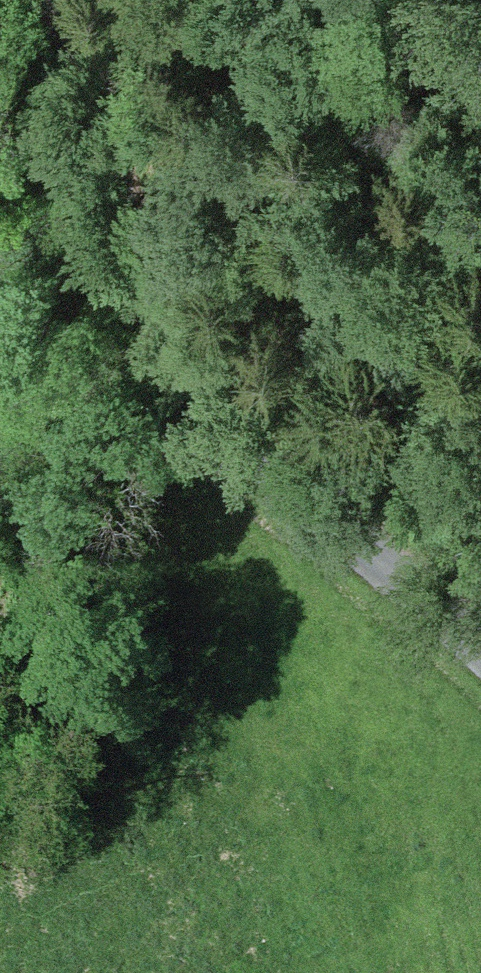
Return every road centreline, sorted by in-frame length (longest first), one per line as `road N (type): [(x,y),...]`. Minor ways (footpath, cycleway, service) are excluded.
road 1 (unclassified): [(480,650),(234,431),(171,340),(59,0)]
road 2 (unclassified): [(0,125),(19,270),(16,423),(0,531)]

